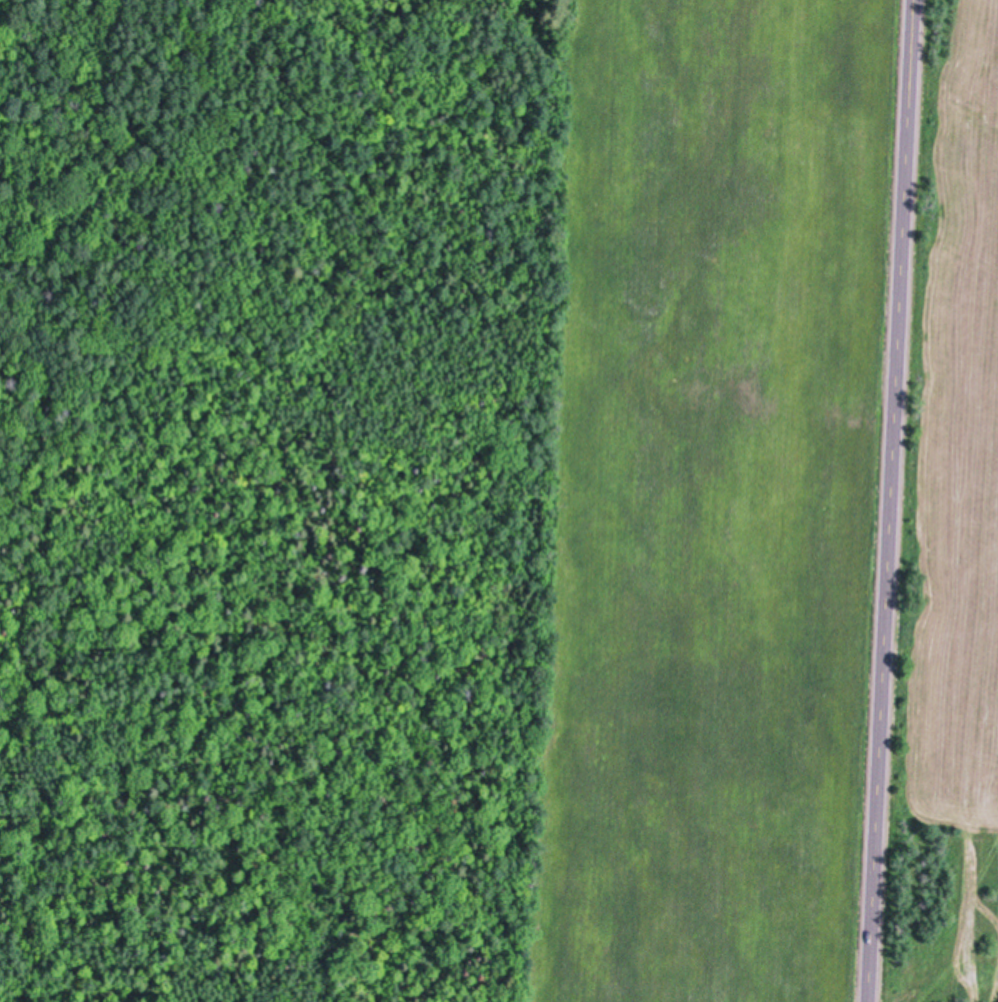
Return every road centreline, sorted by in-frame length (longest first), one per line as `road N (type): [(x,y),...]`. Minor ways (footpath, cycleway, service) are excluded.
road 1 (secondary): [(915,0),(870,1001)]

